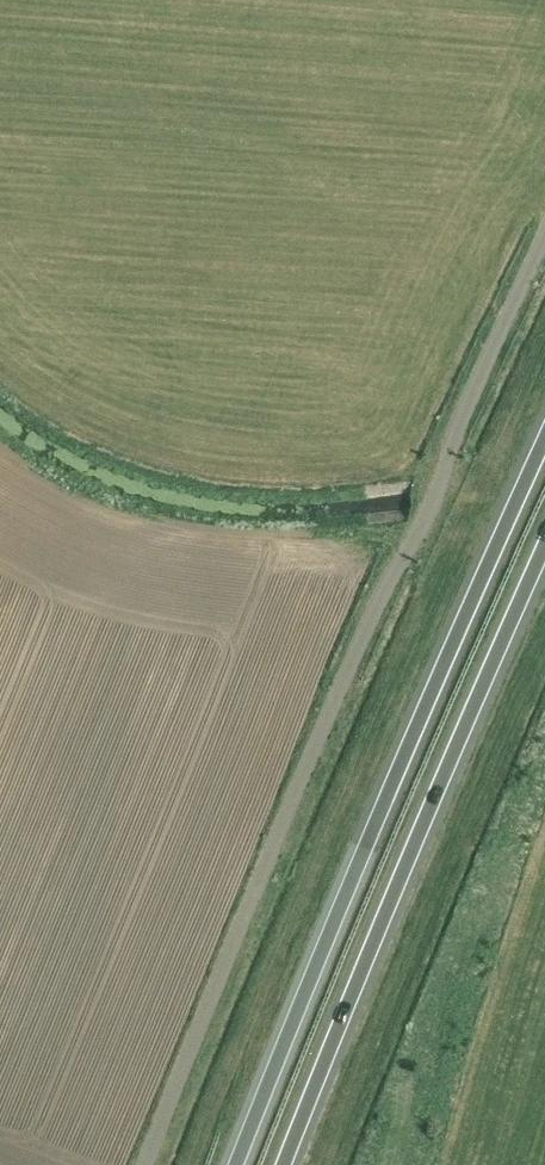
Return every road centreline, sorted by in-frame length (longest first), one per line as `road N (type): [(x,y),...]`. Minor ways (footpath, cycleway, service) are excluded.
road 1 (unclassified): [(544,243),(433,503),(407,545),(144,1164)]
road 2 (trunk): [(544,438),(236,1164)]
road 3 (trunk): [(284,1164),(544,546)]

